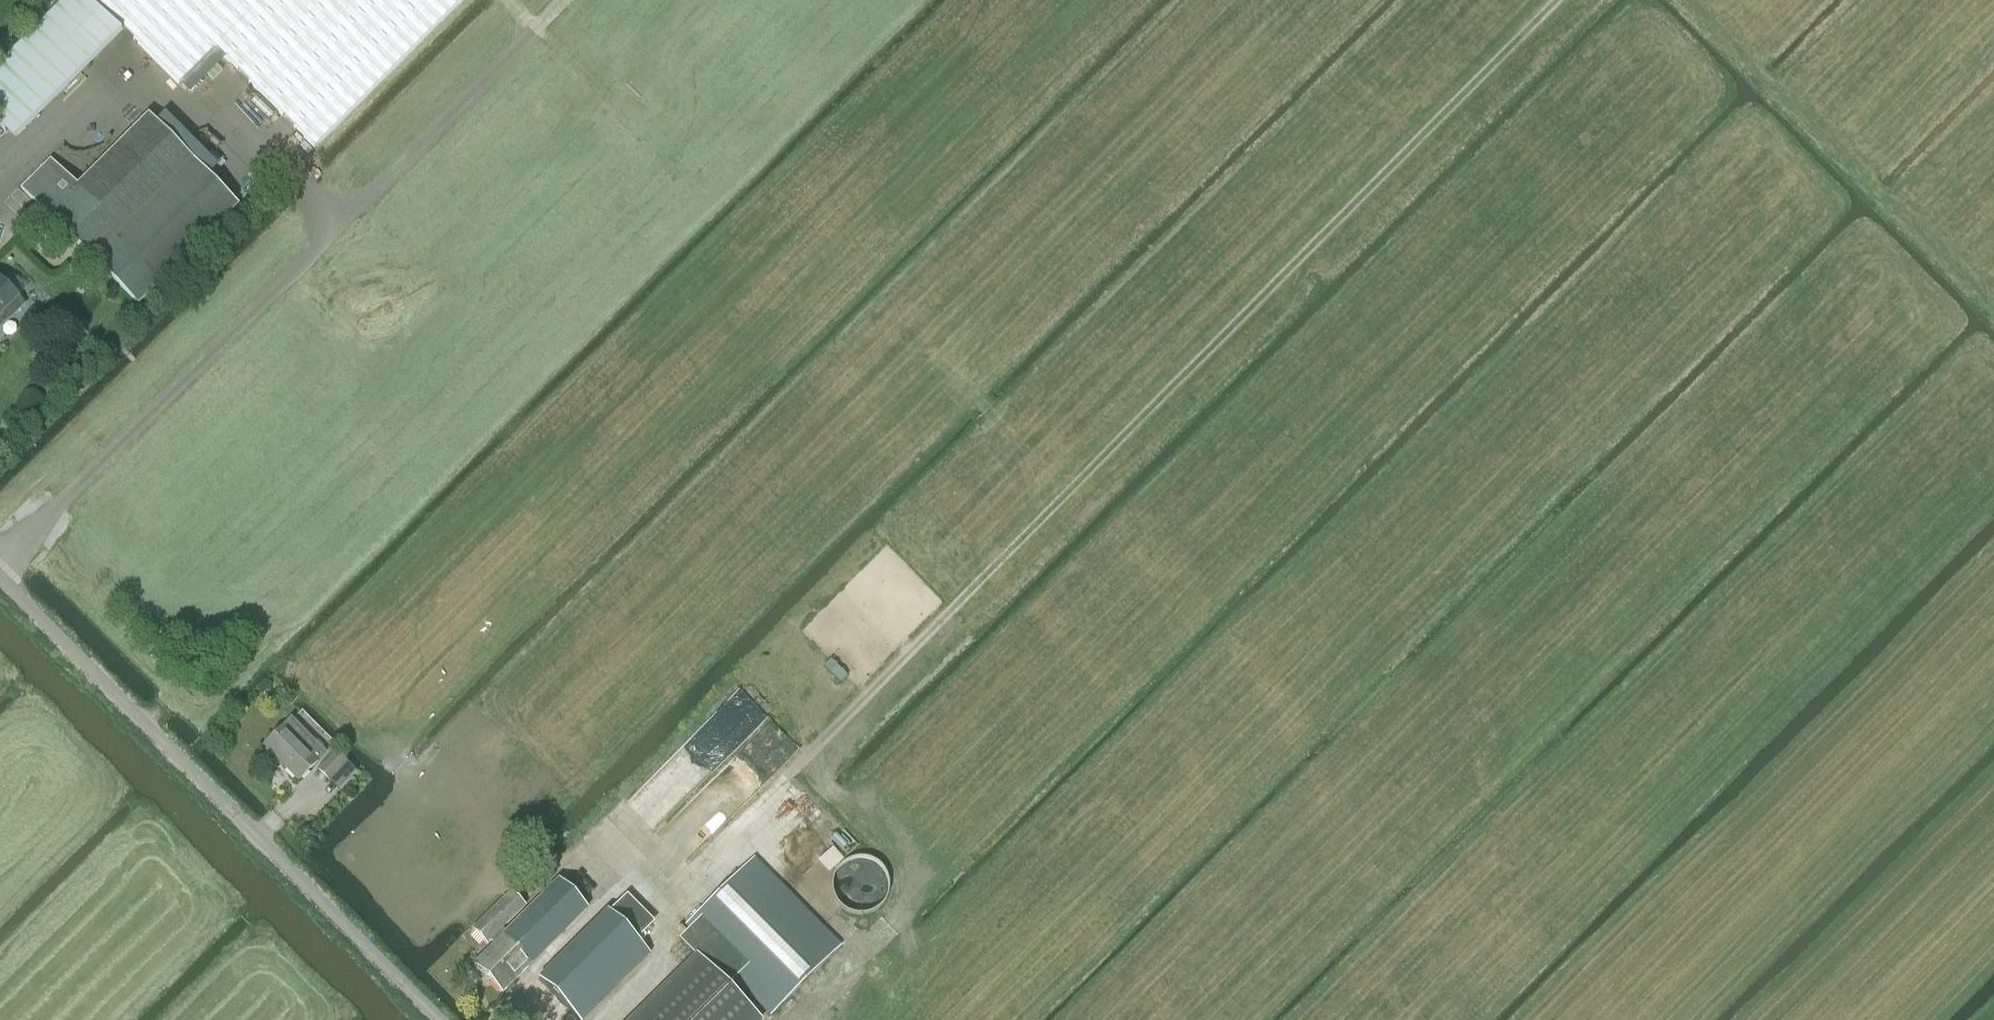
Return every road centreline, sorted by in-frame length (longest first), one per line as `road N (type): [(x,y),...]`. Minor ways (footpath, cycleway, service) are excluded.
road 1 (unclassified): [(436,1019),(0,581)]

